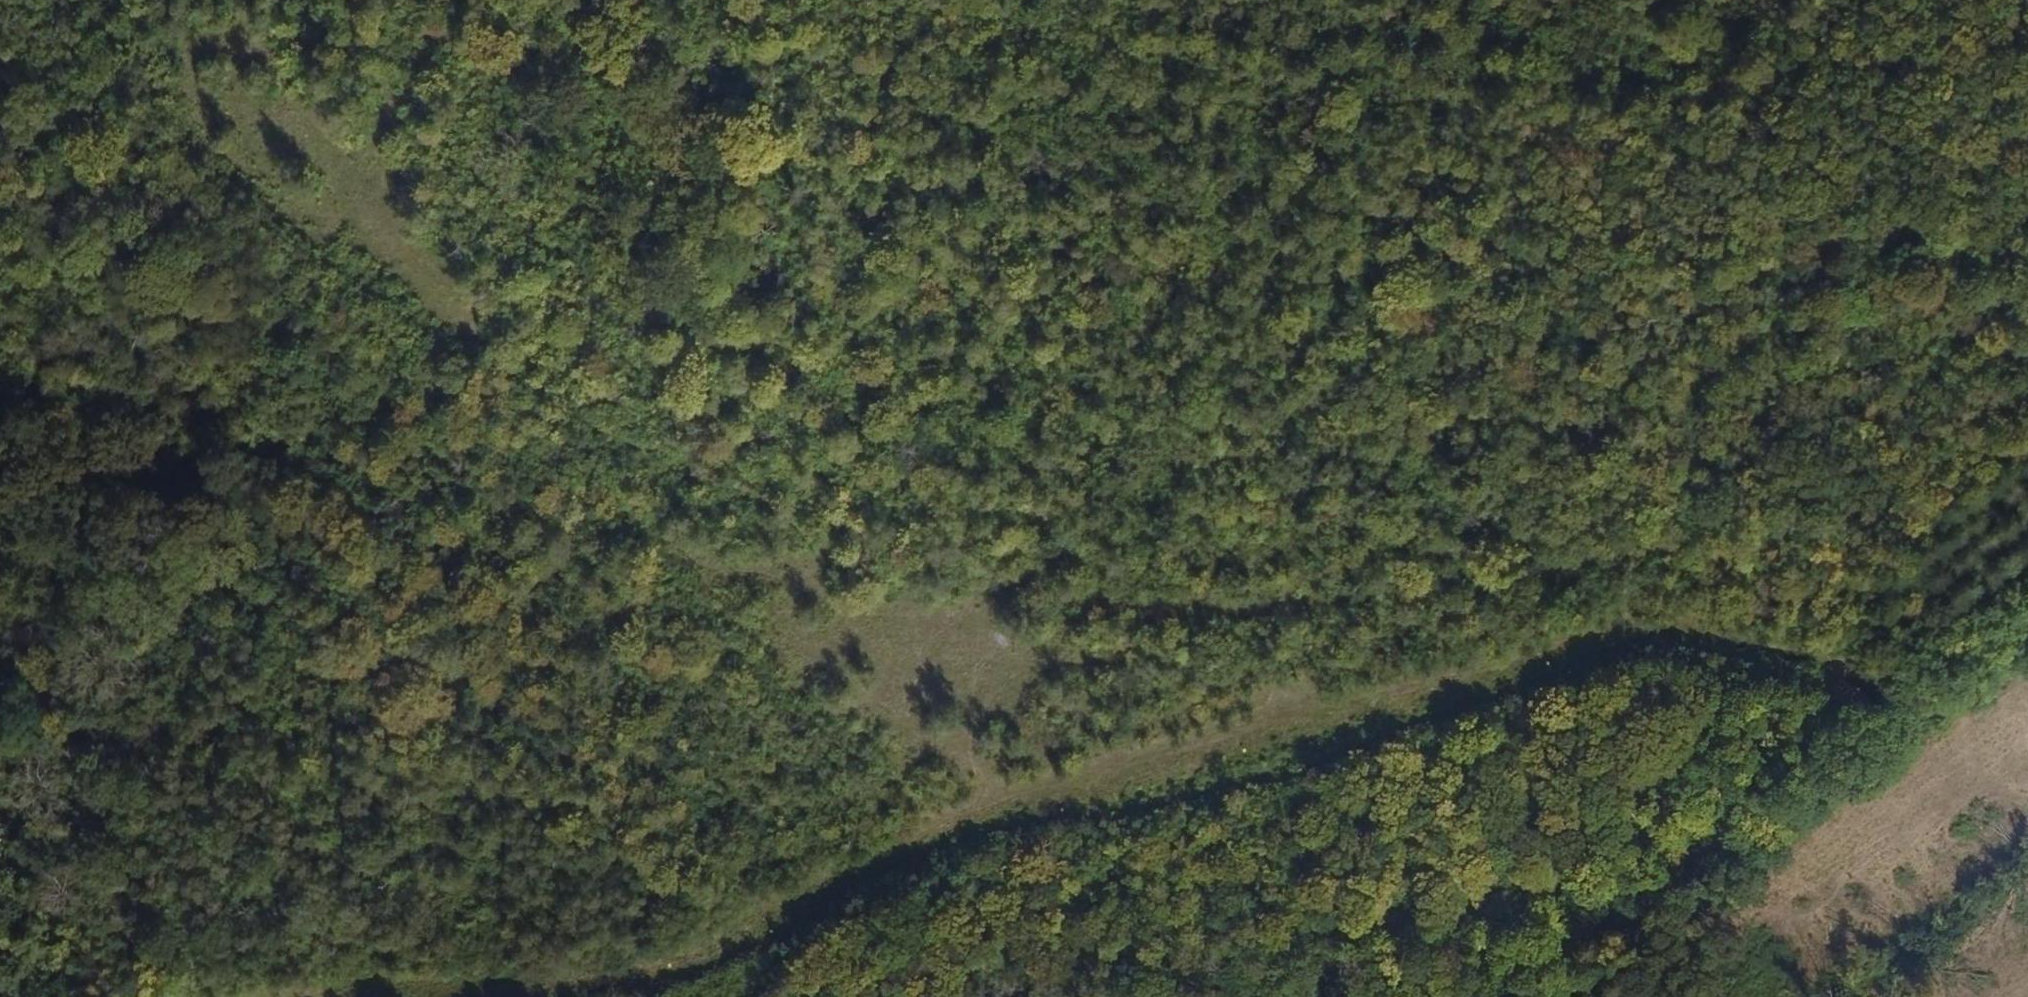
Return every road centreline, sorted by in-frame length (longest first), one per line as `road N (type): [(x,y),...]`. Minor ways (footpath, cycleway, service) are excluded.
road 1 (track): [(1633,996),(1671,891),(1781,786),(1821,700),(1851,570),(1798,0)]
road 2 (track): [(1821,700),(2027,542)]

